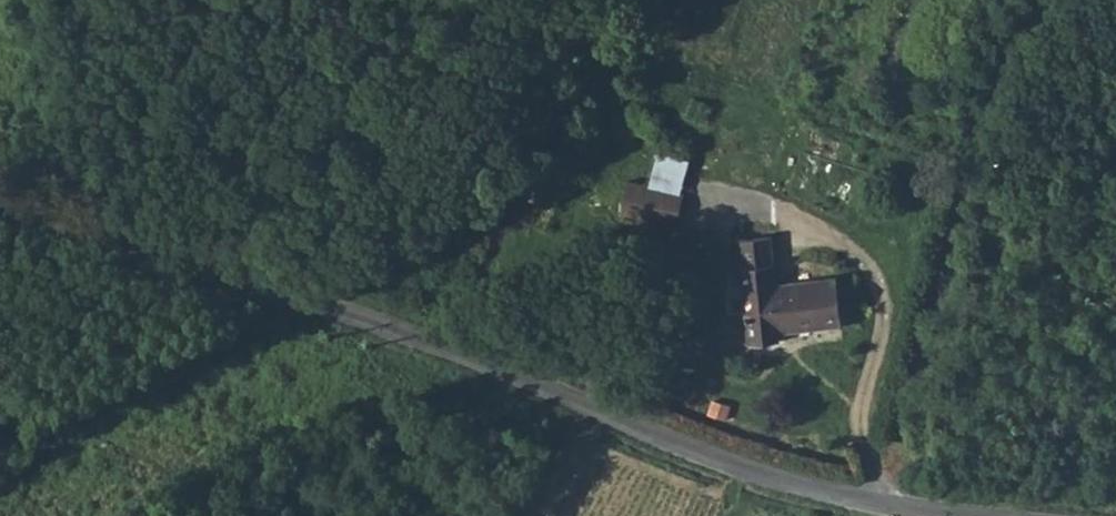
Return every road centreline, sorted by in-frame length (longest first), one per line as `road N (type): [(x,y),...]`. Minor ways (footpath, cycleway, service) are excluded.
road 1 (unclassified): [(0,199),(439,347),(751,470),(981,515)]

